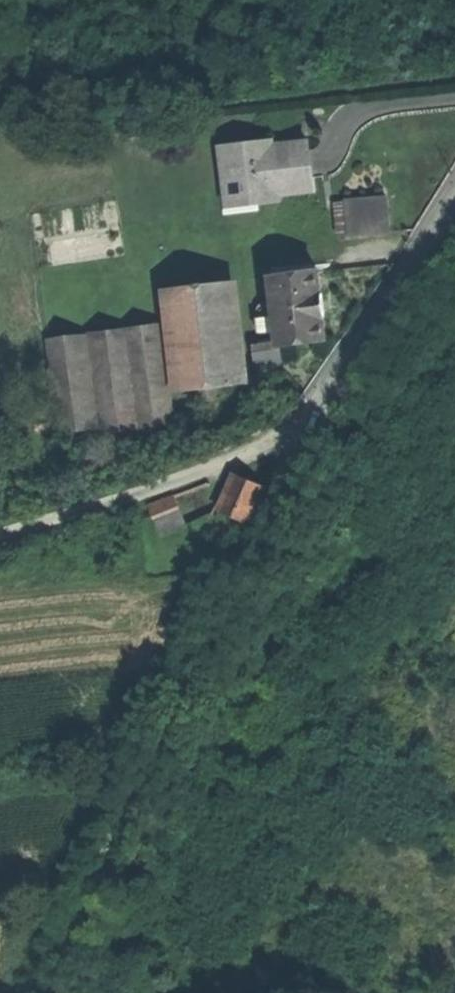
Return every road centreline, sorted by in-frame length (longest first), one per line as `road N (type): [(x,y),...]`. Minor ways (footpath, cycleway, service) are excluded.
road 1 (track): [(39,992),(319,399)]
road 2 (residential): [(454,199),(319,399),(284,424),(144,484),(0,525)]

